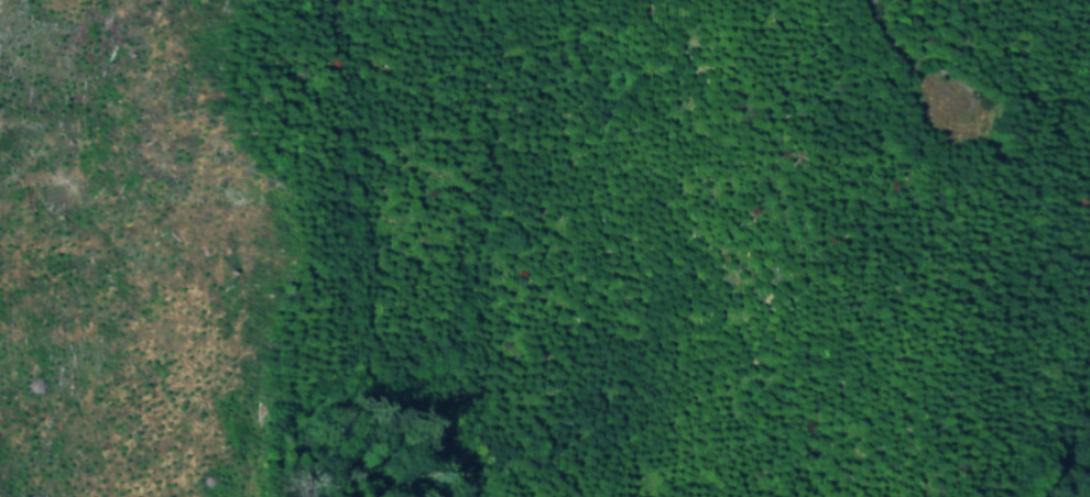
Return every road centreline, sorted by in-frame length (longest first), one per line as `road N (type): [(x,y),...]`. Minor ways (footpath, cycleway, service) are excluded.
road 1 (track): [(277,496),(284,450),(305,404),(350,396),(396,404),(442,434),(468,496)]

